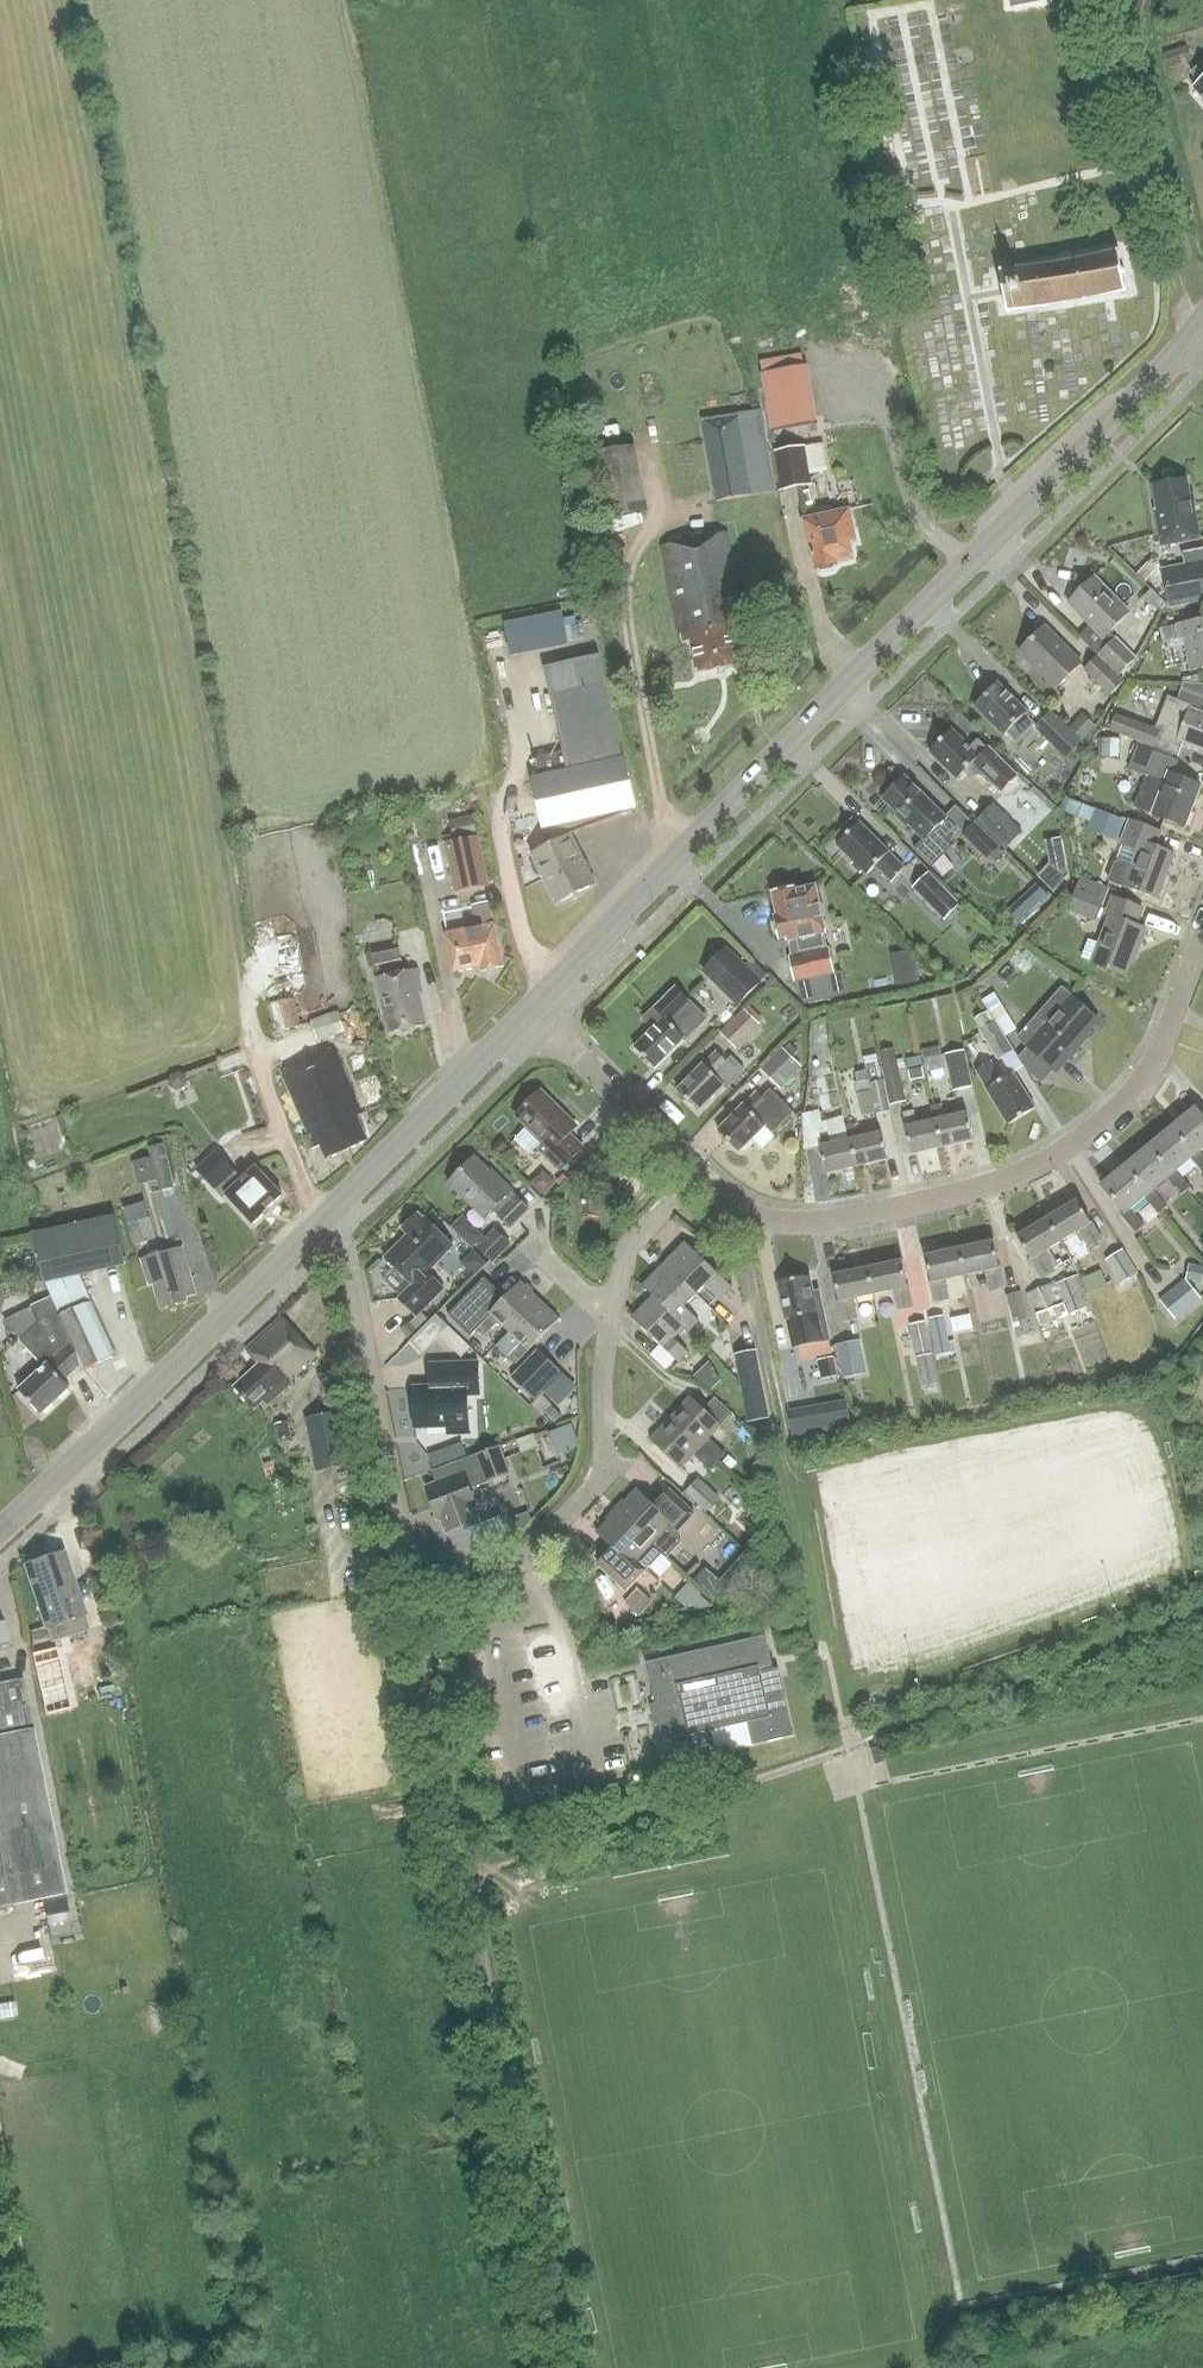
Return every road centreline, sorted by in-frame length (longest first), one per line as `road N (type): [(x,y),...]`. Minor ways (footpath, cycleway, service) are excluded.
road 1 (tertiary): [(529,1010),(1198,330)]
road 2 (residential): [(1202,939),(1170,1026),(1133,1088),(1077,1142),(1021,1176),(784,1224),(695,1174)]
road 3 (track): [(565,2367),(474,1884)]
road 4 (tertiary): [(0,1530),(327,1217)]
road 5 (residential): [(402,1549),(508,1567),(591,1494),(602,1476),(606,1313)]
road 6 (track): [(474,1884),(402,1549)]
road 7 (unclassified): [(402,1549),(340,1238),(327,1217)]
road 8 (tertiary): [(327,1217),(529,1010)]
road 9 (residential): [(695,1174),(529,1010)]
road 10 (track): [(0,2164),(40,2367)]
road 11 (residential): [(606,1313),(624,1250),(695,1174)]

